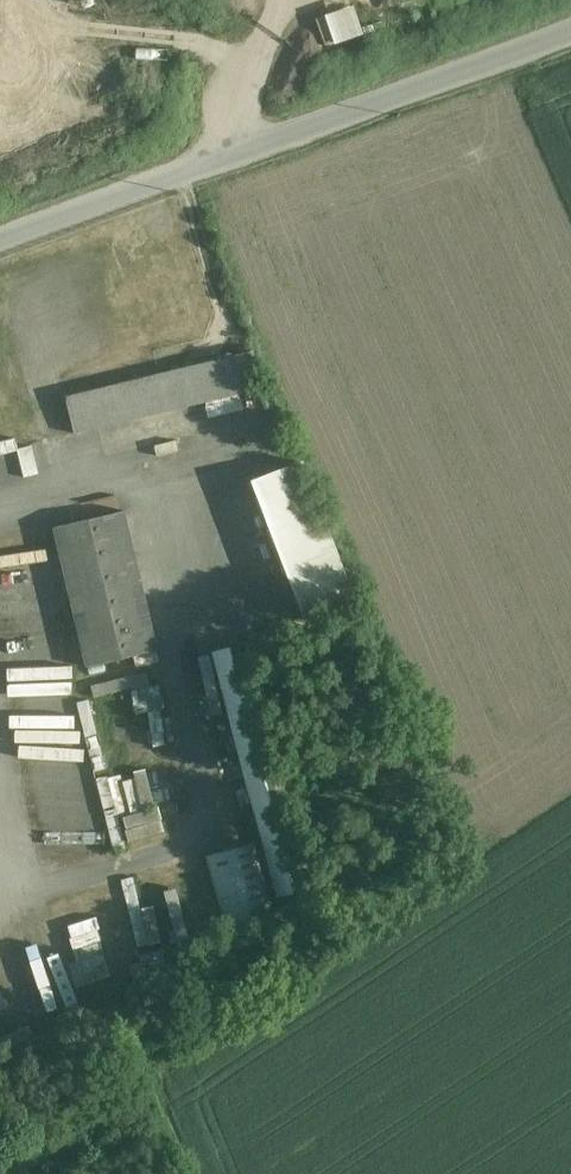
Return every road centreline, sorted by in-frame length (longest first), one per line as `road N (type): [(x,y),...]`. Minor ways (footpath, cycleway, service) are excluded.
road 1 (unclassified): [(570,36),(0,244)]

